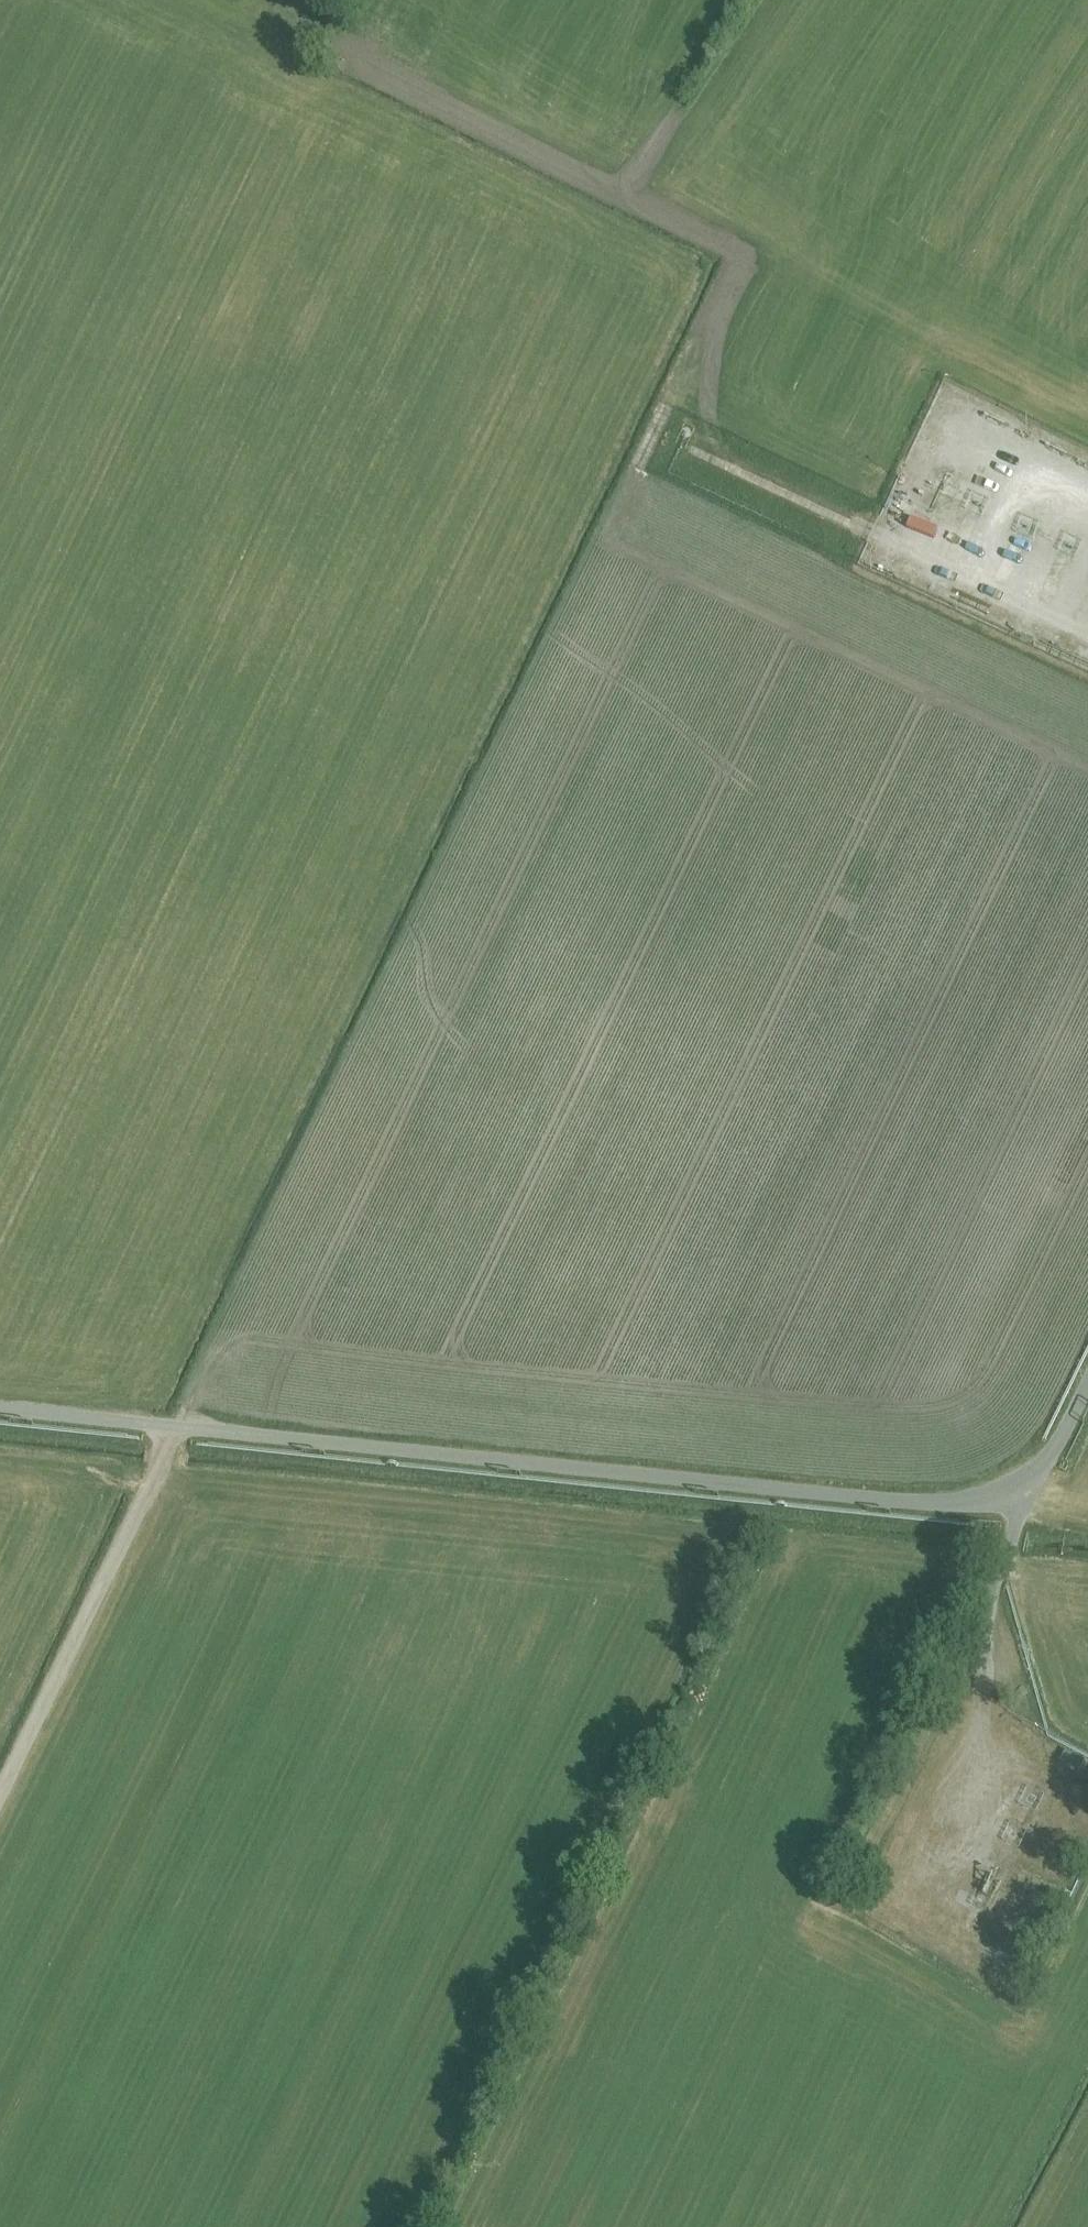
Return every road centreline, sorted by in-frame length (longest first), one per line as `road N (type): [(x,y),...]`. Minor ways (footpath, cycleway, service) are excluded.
road 1 (unclassified): [(1087,1381),(1049,1462),(1010,1497),(975,1509),(0,1415)]

